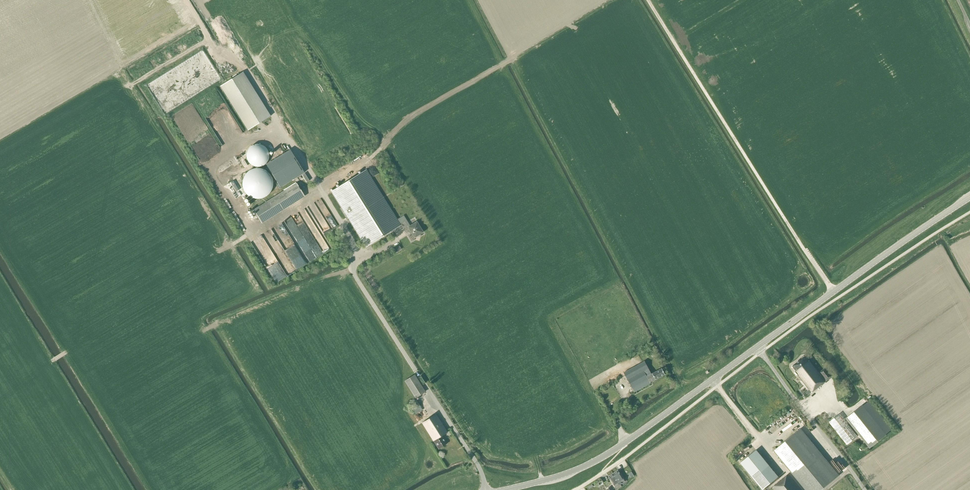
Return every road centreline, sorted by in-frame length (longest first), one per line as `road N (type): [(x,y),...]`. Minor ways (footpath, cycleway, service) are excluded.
road 1 (track): [(833,294),(648,0)]
road 2 (primary): [(511,489),(599,461),(757,349)]
road 3 (primary): [(757,349),(969,198)]
road 4 (unclassified): [(865,489),(757,349)]
road 5 (unclassified): [(575,489),(718,386)]

